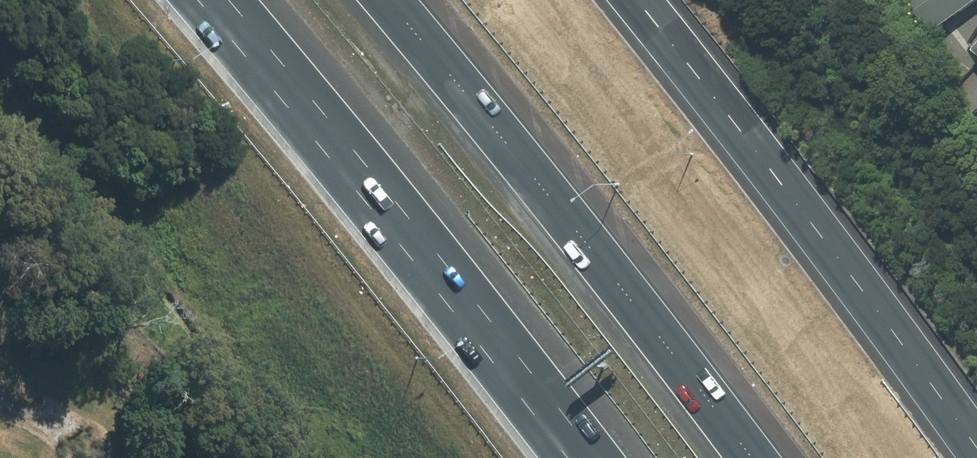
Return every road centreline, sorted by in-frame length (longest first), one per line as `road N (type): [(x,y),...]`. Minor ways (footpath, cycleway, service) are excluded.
road 1 (motorway): [(383,0),(754,457)]
road 2 (motorway): [(595,457),(227,0)]

